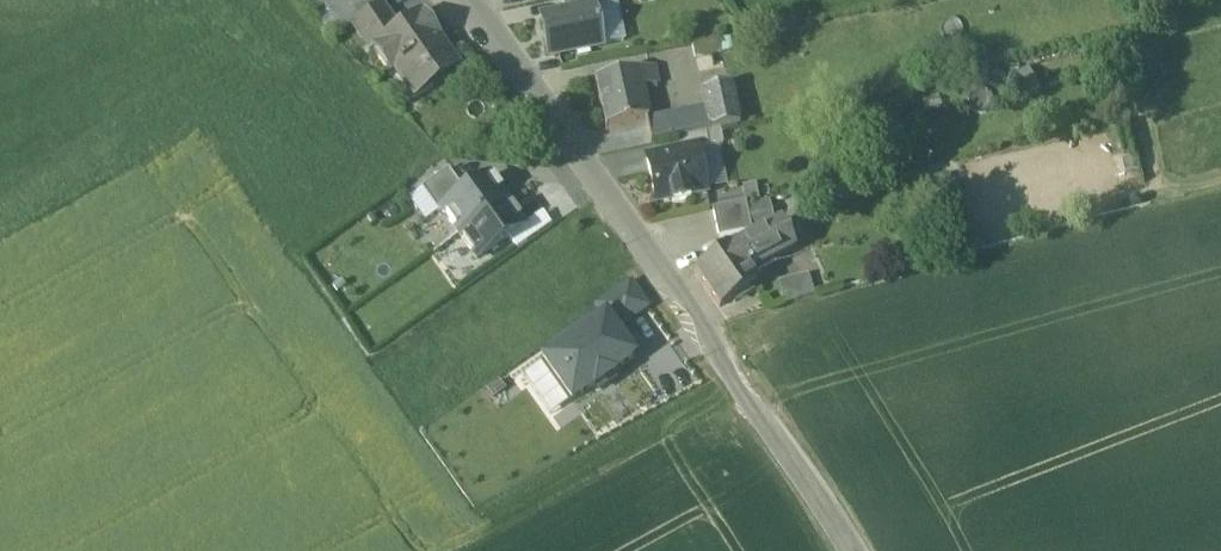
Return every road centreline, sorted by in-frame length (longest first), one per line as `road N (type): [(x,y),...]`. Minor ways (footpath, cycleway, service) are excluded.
road 1 (tertiary): [(848,550),(693,311),(467,0)]

